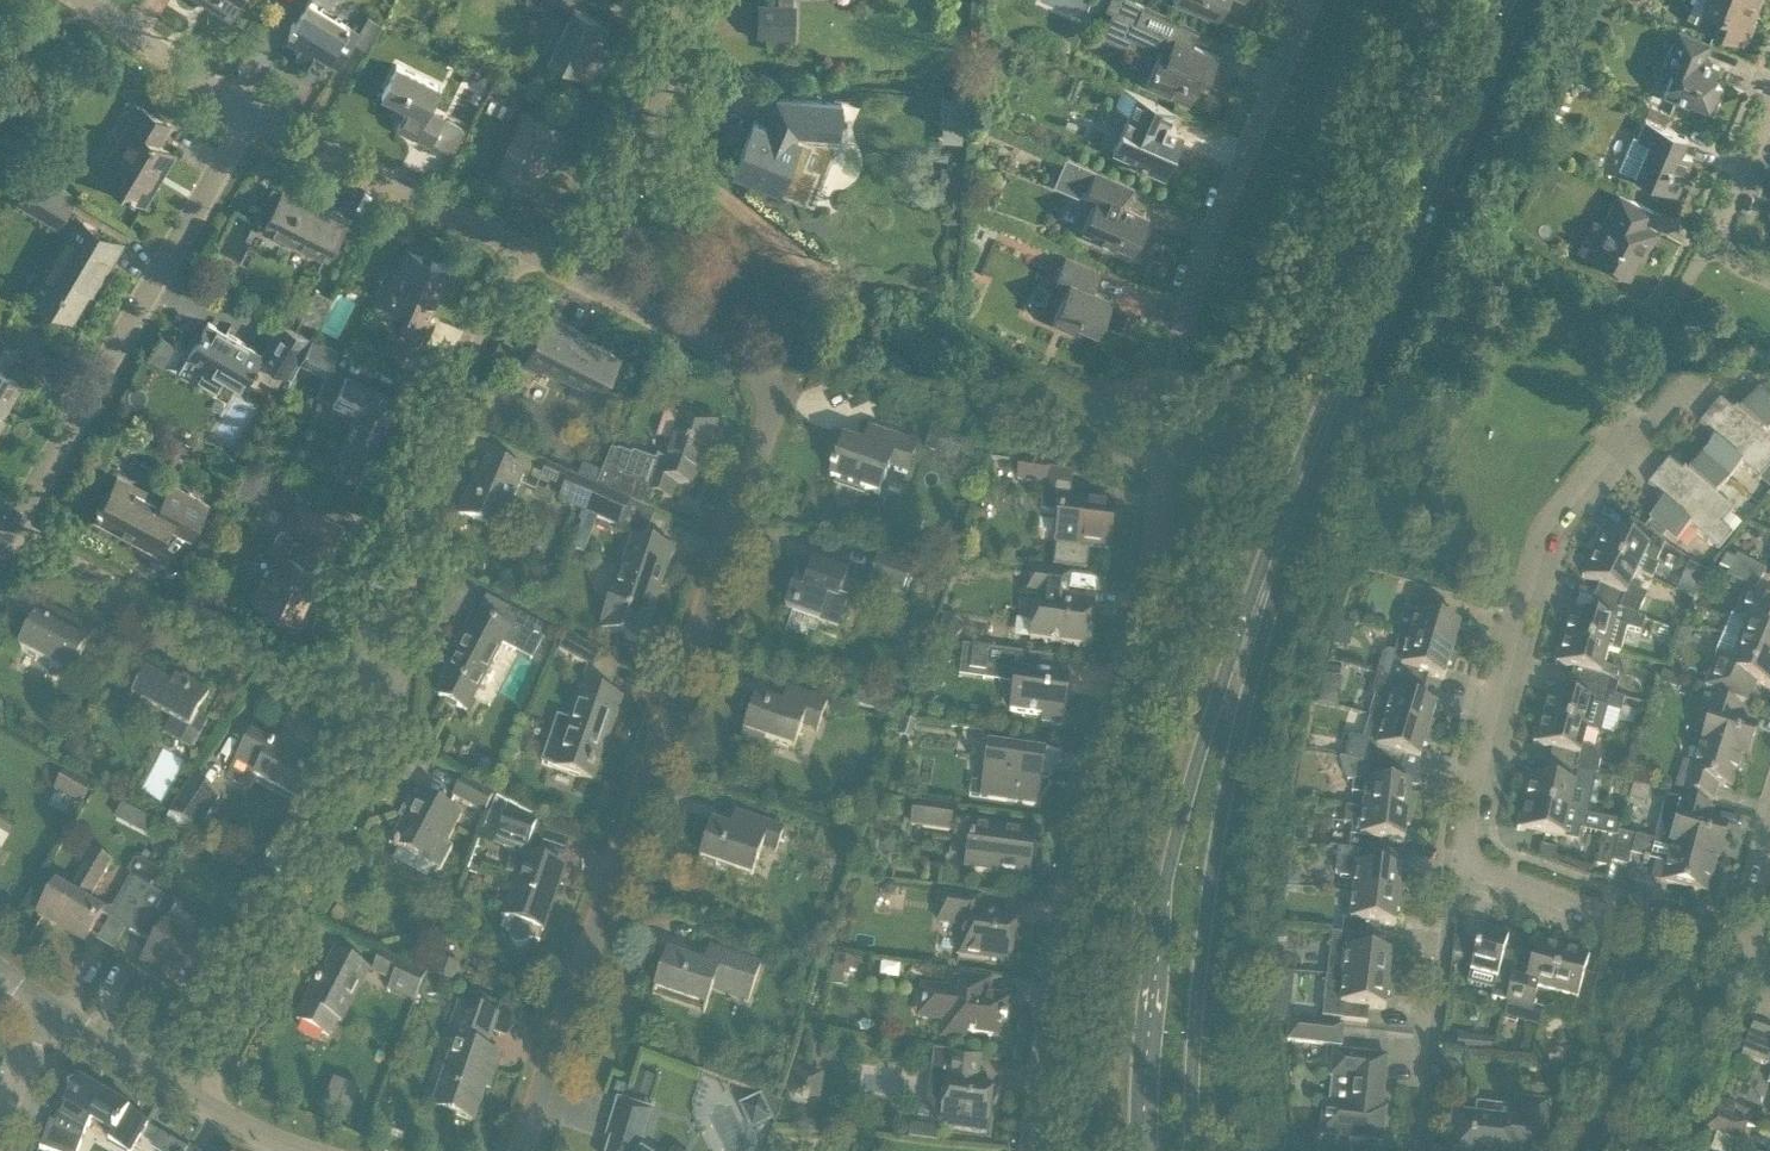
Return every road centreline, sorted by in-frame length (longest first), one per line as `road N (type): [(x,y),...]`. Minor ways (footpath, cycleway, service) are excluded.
road 1 (residential): [(1315,0),(1216,219),(1183,336),(1140,611),(1075,826),(1030,1150)]
road 2 (residential): [(566,271),(739,357),(759,370),(771,396),(652,791),(523,1150)]
road 3 (secondary): [(1280,552),(1231,656),(1155,931),(1139,1150)]
road 4 (secondary): [(1192,1150),(1200,968),(1226,798),(1280,552)]
road 5 (secondary): [(1280,552),(1345,375),(1512,5)]
road 6 (residential): [(1468,861),(1467,827),(1555,527),(1618,451),(1691,382)]
road 7 (residential): [(198,1102),(392,732),(326,695)]
road 8 (residential): [(326,695),(520,247)]
road 9 (residential): [(252,112),(11,528)]
road 10 (residential): [(326,695),(11,528)]
road 11 (residential): [(252,112),(520,247)]
road 12 (residential): [(682,0),(673,60),(646,134),(566,271)]
road 13 (residential): [(1468,861),(1735,954)]
road 14 (residential): [(85,0),(252,112)]
road 15 (unclassified): [(42,1008),(198,1102)]
road 16 (residential): [(1712,237),(1769,115)]
road 17 (unclassified): [(198,1102),(310,1150)]
road 18 (residential): [(0,1121),(42,1008)]

